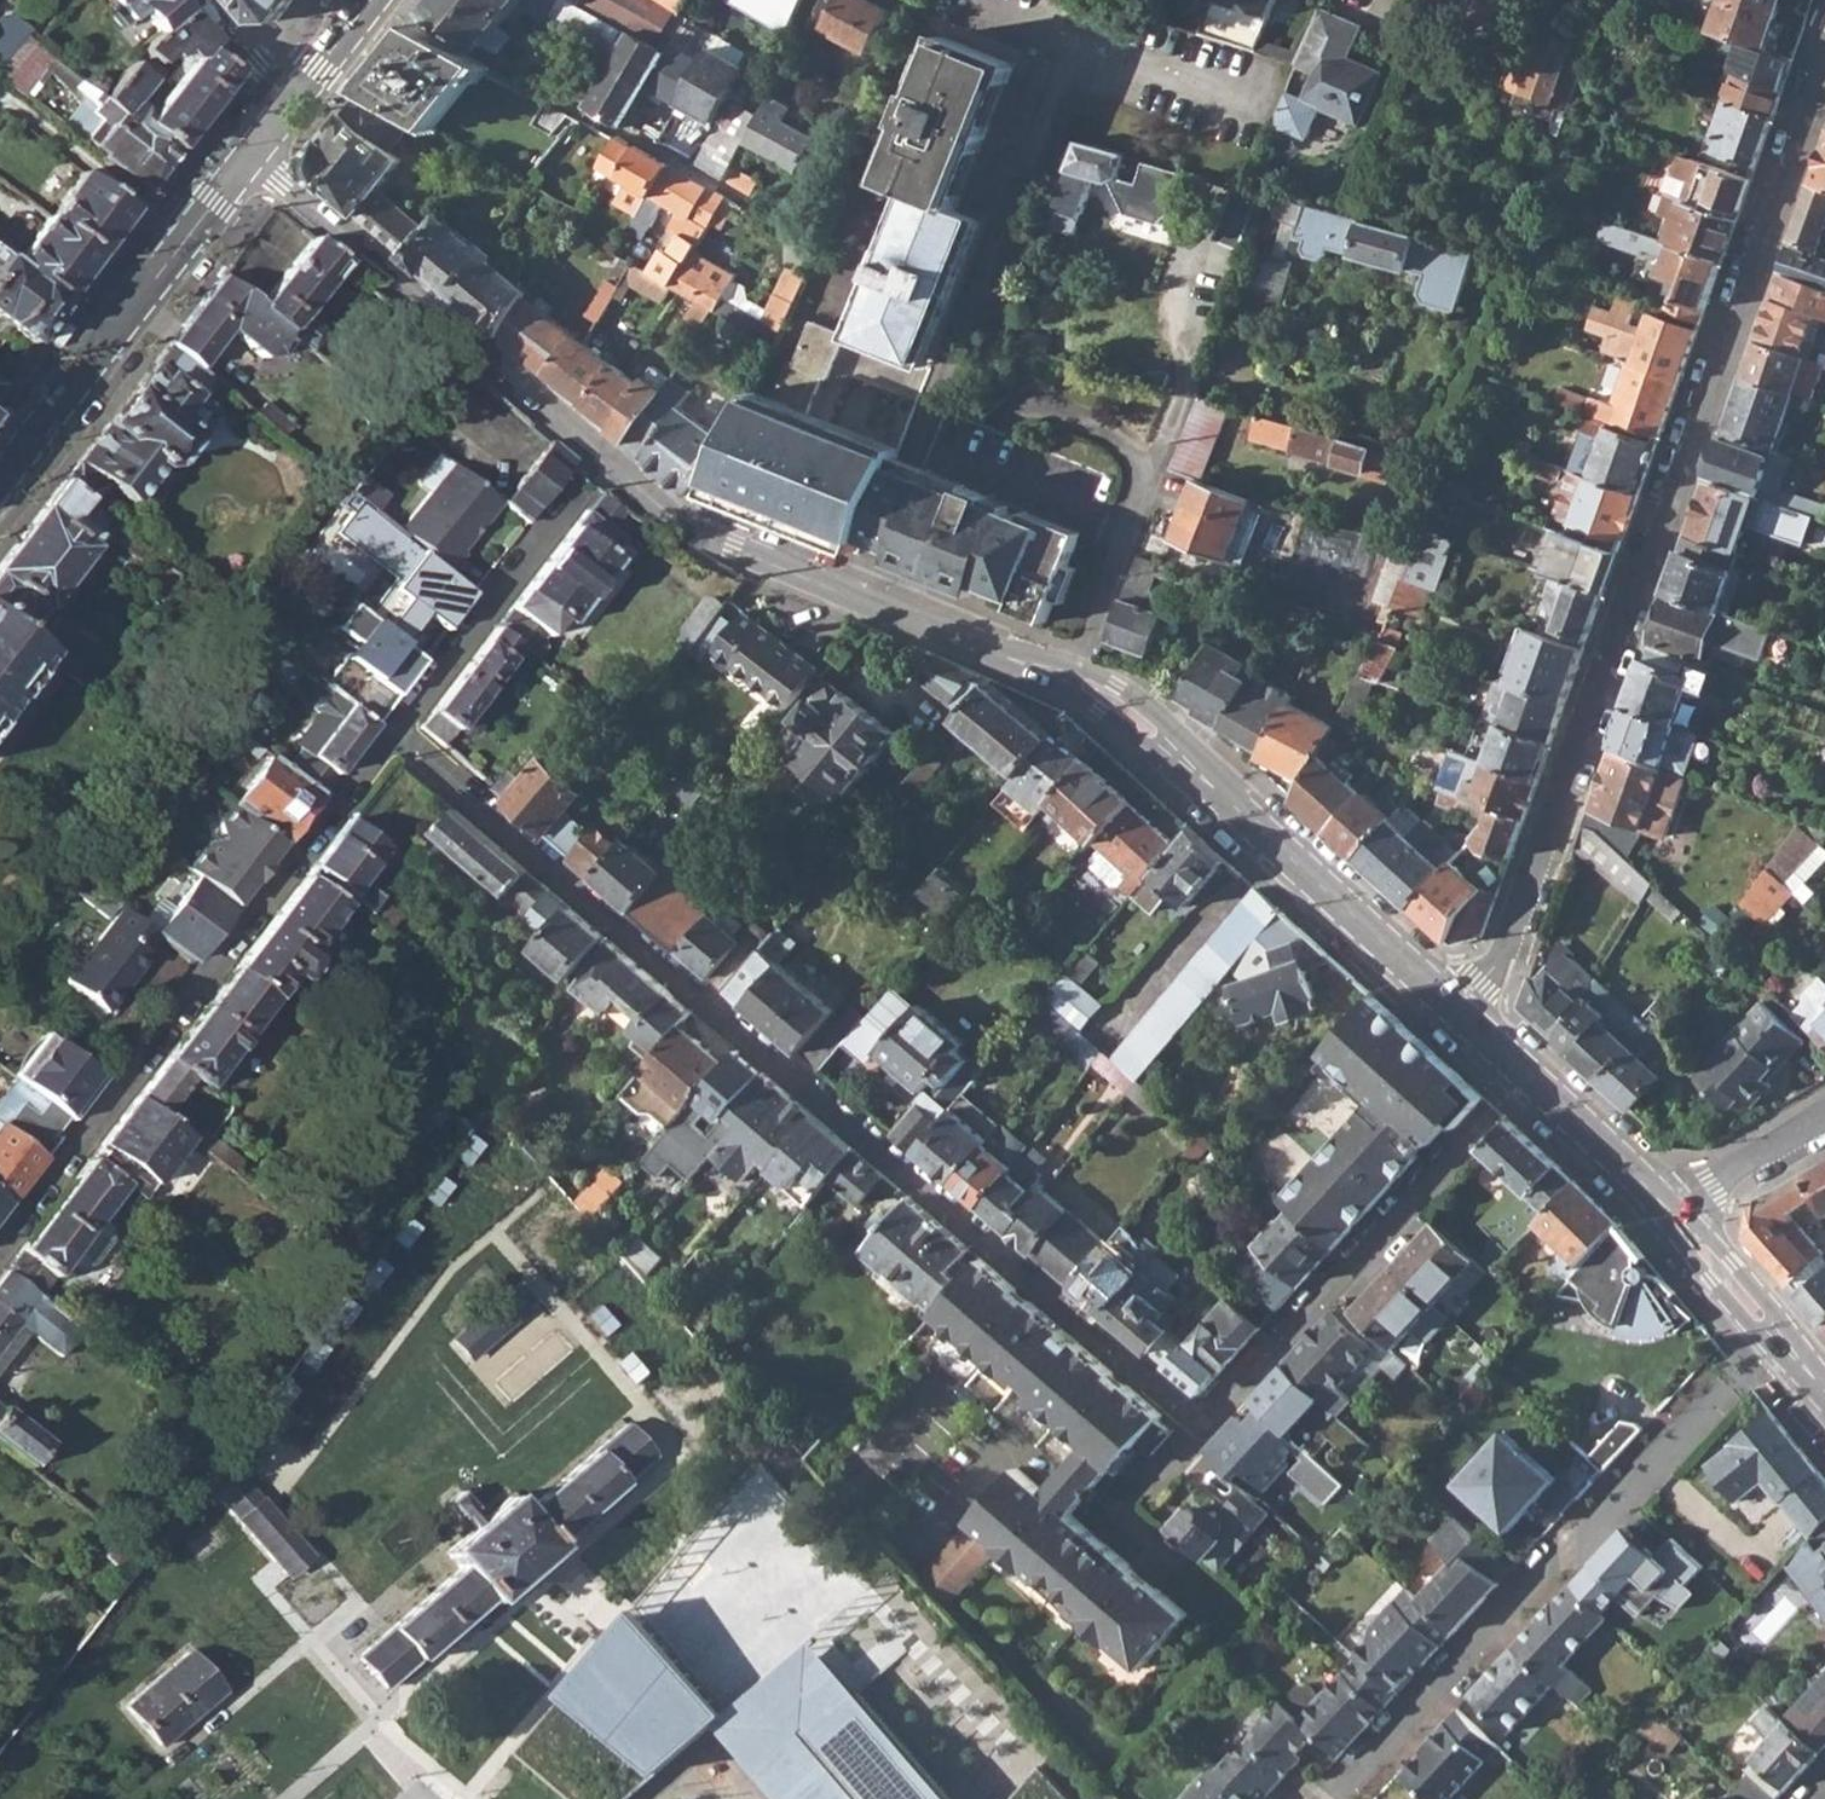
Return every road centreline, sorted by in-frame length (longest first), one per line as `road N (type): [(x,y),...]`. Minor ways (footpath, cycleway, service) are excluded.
road 1 (residential): [(392,730),(1202,1422),(1527,1072)]
road 2 (residential): [(609,465),(697,530),(756,560),(1051,668),(1110,699),(1466,1013)]
road 3 (residential): [(1824,61),(1507,942),(1489,986),(1466,1013)]
road 4 (residential): [(1337,1798),(1784,1337)]
road 5 (residential): [(392,730),(0,1234)]
road 6 (residential): [(388,0),(810,235)]
road 7 (residential): [(253,151),(609,465)]
road 8 (secondary): [(0,482),(253,151)]
road 9 (residential): [(609,465),(593,485),(576,485),(392,730)]
road 10 (residential): [(1527,1072),(1672,1209)]
road 11 (residential): [(1824,1122),(1672,1209)]
road 12 (residential): [(1672,1209),(1784,1337)]
road 13 (residential): [(210,0),(298,94)]

